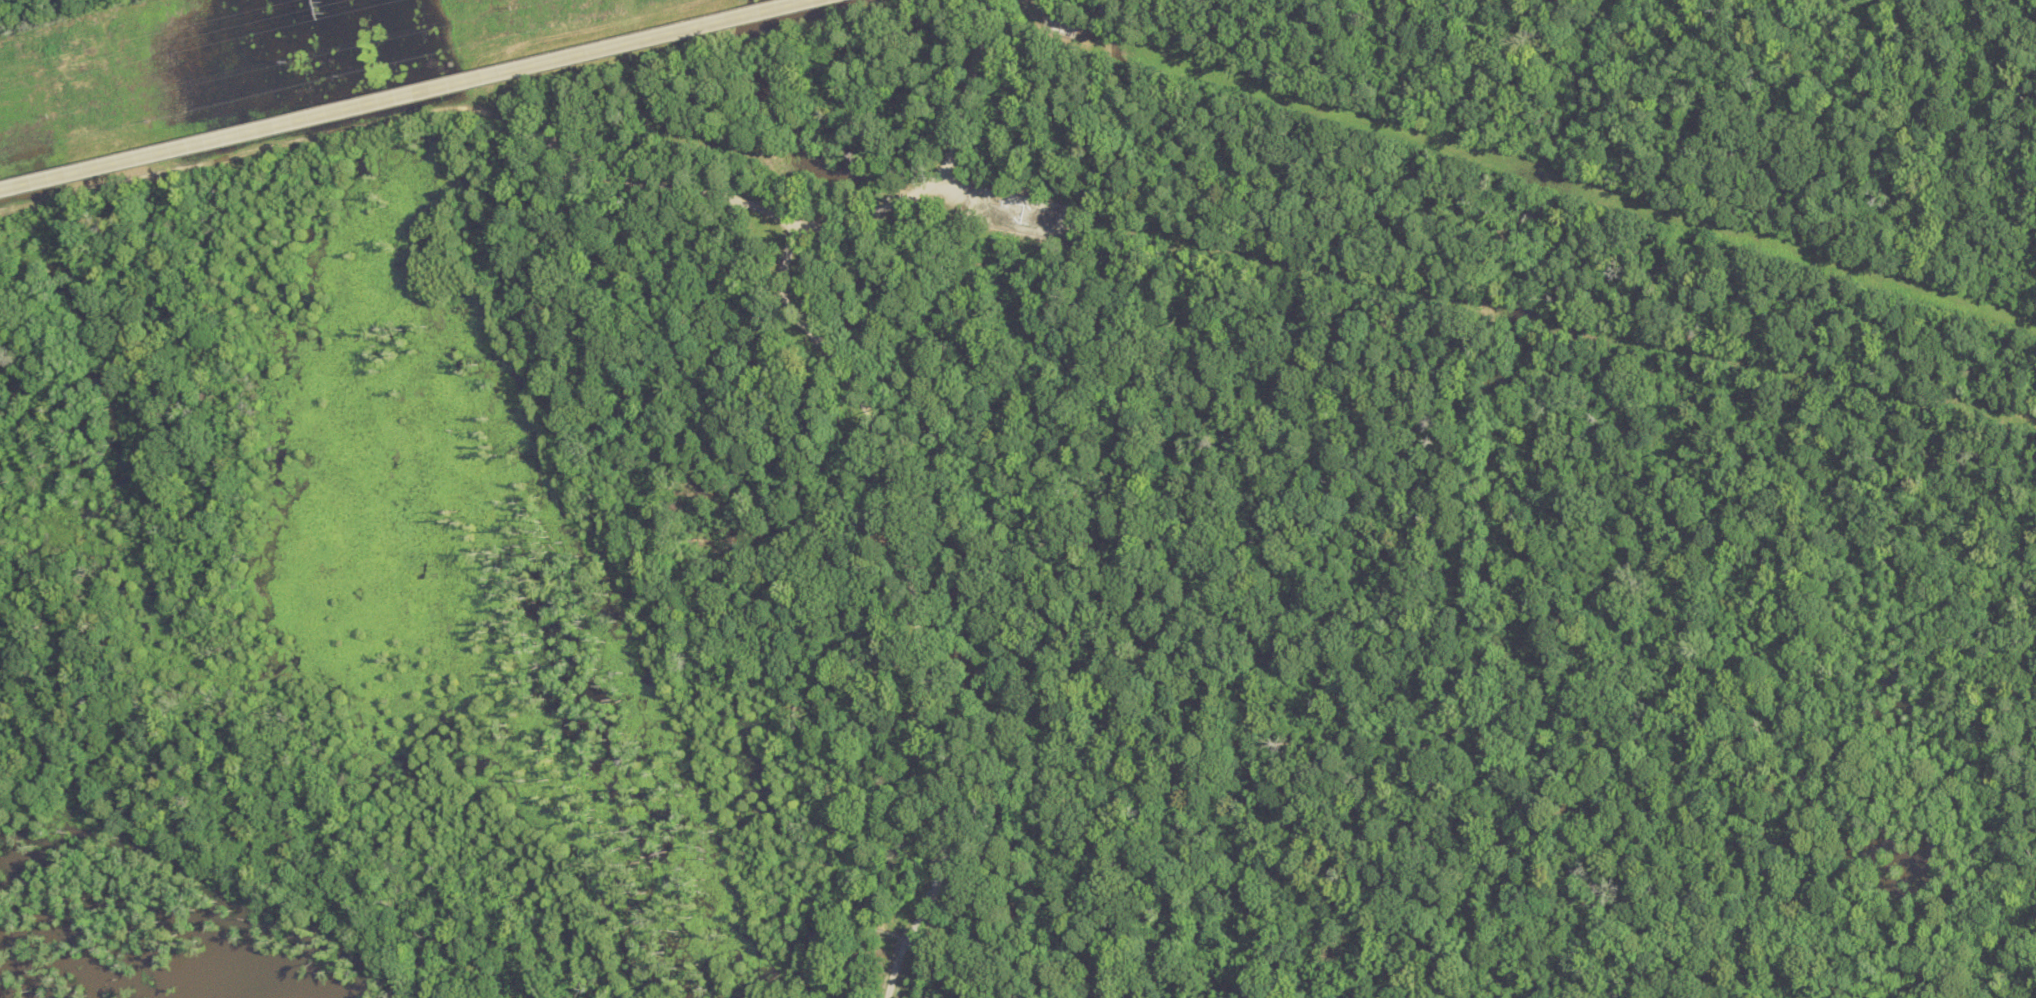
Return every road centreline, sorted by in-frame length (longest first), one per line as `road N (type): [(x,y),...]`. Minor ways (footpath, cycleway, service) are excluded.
road 1 (track): [(994,0),(954,154),(906,199),(795,244),(780,265),(788,320),(819,341),(877,433),(897,496),(922,662),(914,734),(936,785),(937,874),(883,964),(881,997)]
road 2 (primary): [(0,191),(815,0)]

